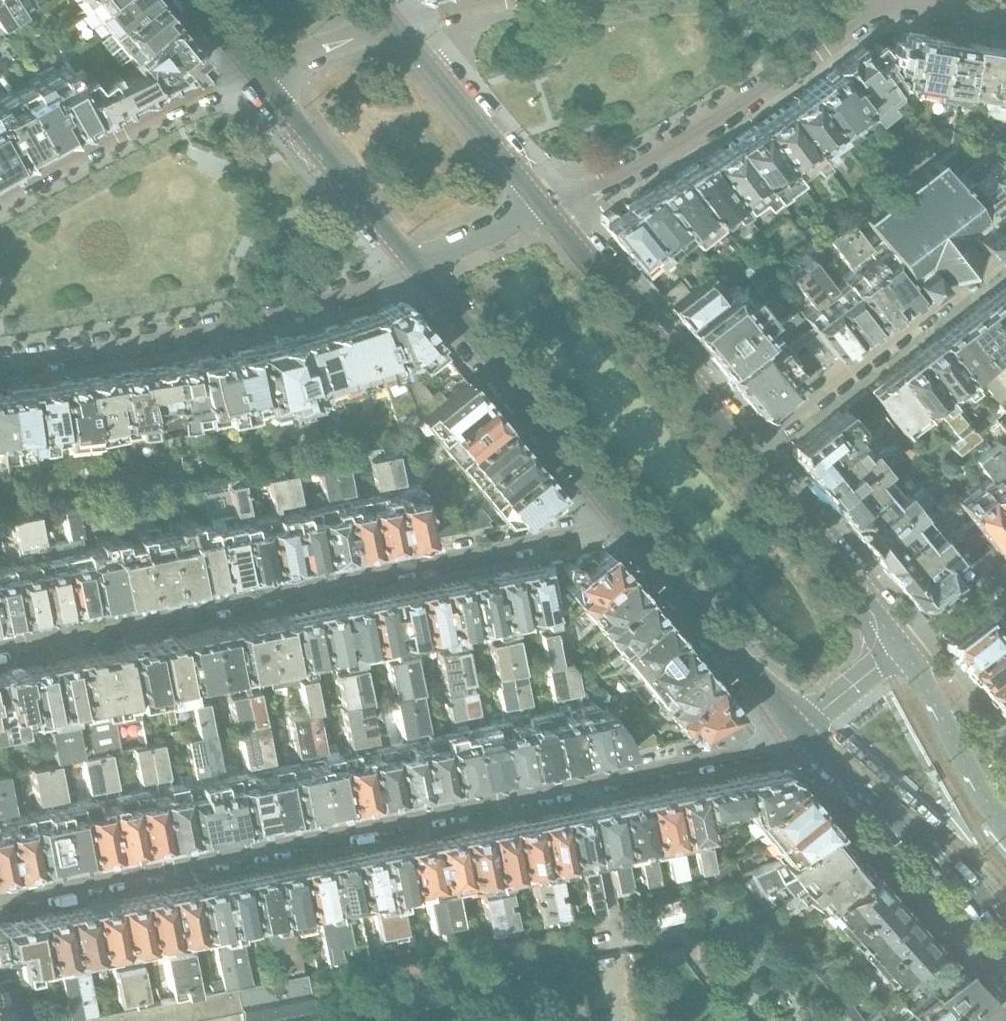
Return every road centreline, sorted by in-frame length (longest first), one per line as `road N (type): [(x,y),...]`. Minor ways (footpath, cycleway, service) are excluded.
road 1 (residential): [(804,740),(0,900)]
road 2 (residential): [(0,646),(625,524)]
road 3 (residential): [(0,363),(264,318),(415,267)]
road 4 (residential): [(549,209),(659,153),(889,3)]
road 5 (secondary): [(415,267),(625,524)]
road 6 (residential): [(748,451),(1005,252)]
road 7 (secondary): [(748,451),(549,209)]
road 8 (residential): [(257,77),(169,106),(0,200)]
road 9 (secondary): [(804,740),(933,850),(1005,935)]
road 10 (secondary): [(625,524),(804,740)]
road 11 (secondary): [(905,652),(748,451)]
road 12 (secondary): [(257,77),(415,267)]
road 13 (secondary): [(549,209),(400,27)]
road 14 (secondary): [(1005,822),(905,652)]
road 15 (residential): [(400,27),(257,77)]
road 16 (residential): [(415,267),(549,209)]
road 17 (residential): [(804,740),(905,652)]
road 18 (residential): [(905,652),(1005,571)]

